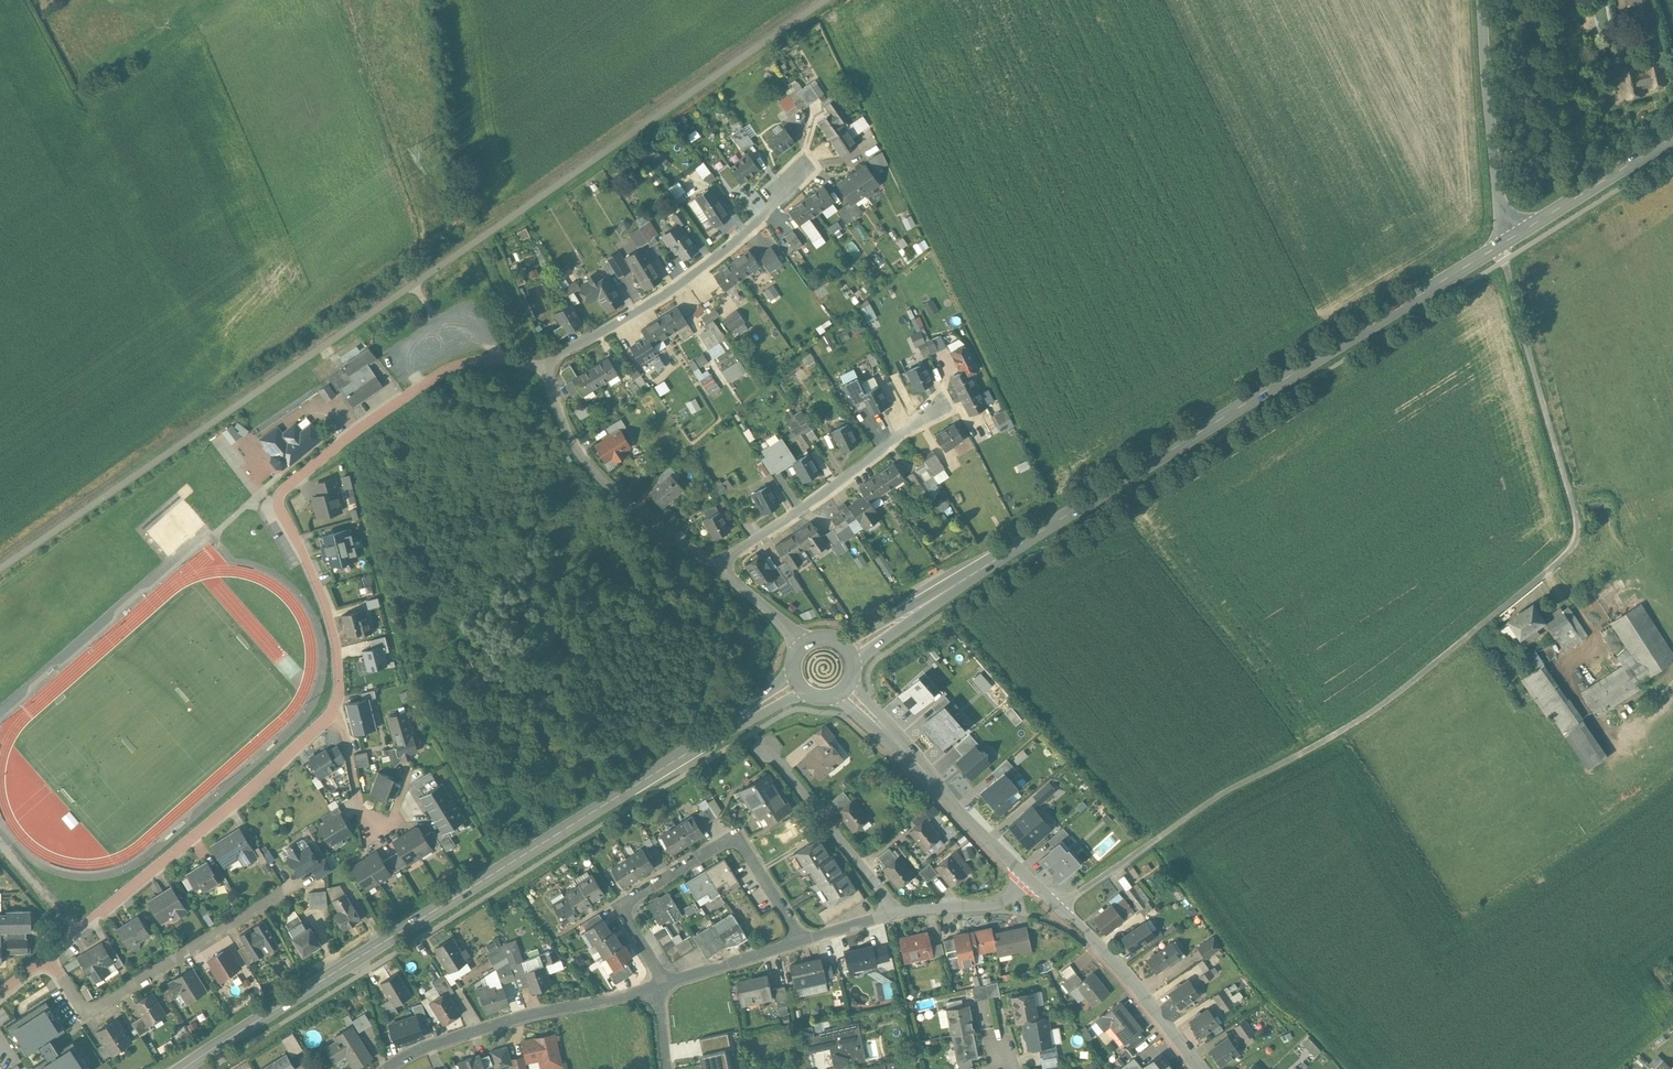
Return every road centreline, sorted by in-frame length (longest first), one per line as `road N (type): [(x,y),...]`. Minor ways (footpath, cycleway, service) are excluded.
road 1 (residential): [(1505,240),(1574,520),(1573,550),(1371,713),(1220,792),(1056,903)]
road 2 (primary): [(1505,240),(850,650)]
road 3 (primary): [(796,682),(185,1068)]
road 4 (residential): [(339,714),(338,625),(284,505),(285,487),(454,367),(486,358),(551,367)]
road 5 (residential): [(48,958),(234,813),(339,714)]
road 6 (residential): [(808,941),(735,838),(623,909),(665,986)]
road 7 (residential): [(551,367),(556,355),(679,287),(806,173)]
road 8 (residential): [(48,958),(87,1017),(289,893)]
road 9 (residential): [(844,691),(1056,903)]
road 10 (residential): [(656,988),(464,1034),(390,1068)]
road 11 (residential): [(716,566),(944,412)]
road 12 (residential): [(716,566),(622,499),(584,459),(554,400),(551,367)]
road 13 (tertiary): [(1487,0),(1505,240)]
road 14 (residential): [(1056,903),(1126,978),(1192,1068)]
road 15 (residential): [(894,909),(768,746)]
road 16 (primary): [(1672,135),(1505,240)]
road 17 (residential): [(1056,903),(894,909)]
road 18 (residential): [(808,941),(665,986)]
road 19 (residential): [(339,714),(371,839)]

